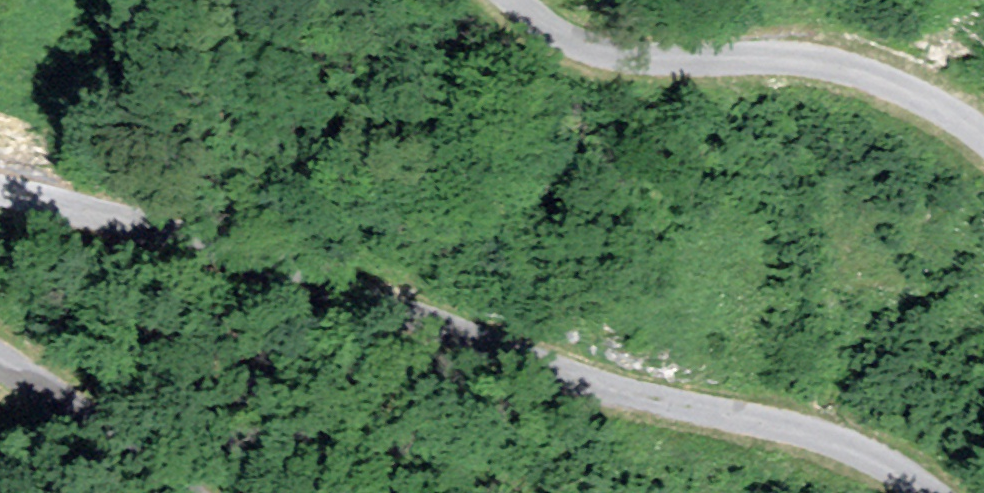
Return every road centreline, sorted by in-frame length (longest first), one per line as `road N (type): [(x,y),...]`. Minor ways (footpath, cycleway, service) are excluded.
road 1 (unclassified): [(0,190),(383,303),(640,409),(837,443),(927,492)]
road 2 (unclassified): [(983,142),(896,83),(848,68),(625,58),(548,33),(508,0)]
road 3 (unclassified): [(180,492),(0,367)]

